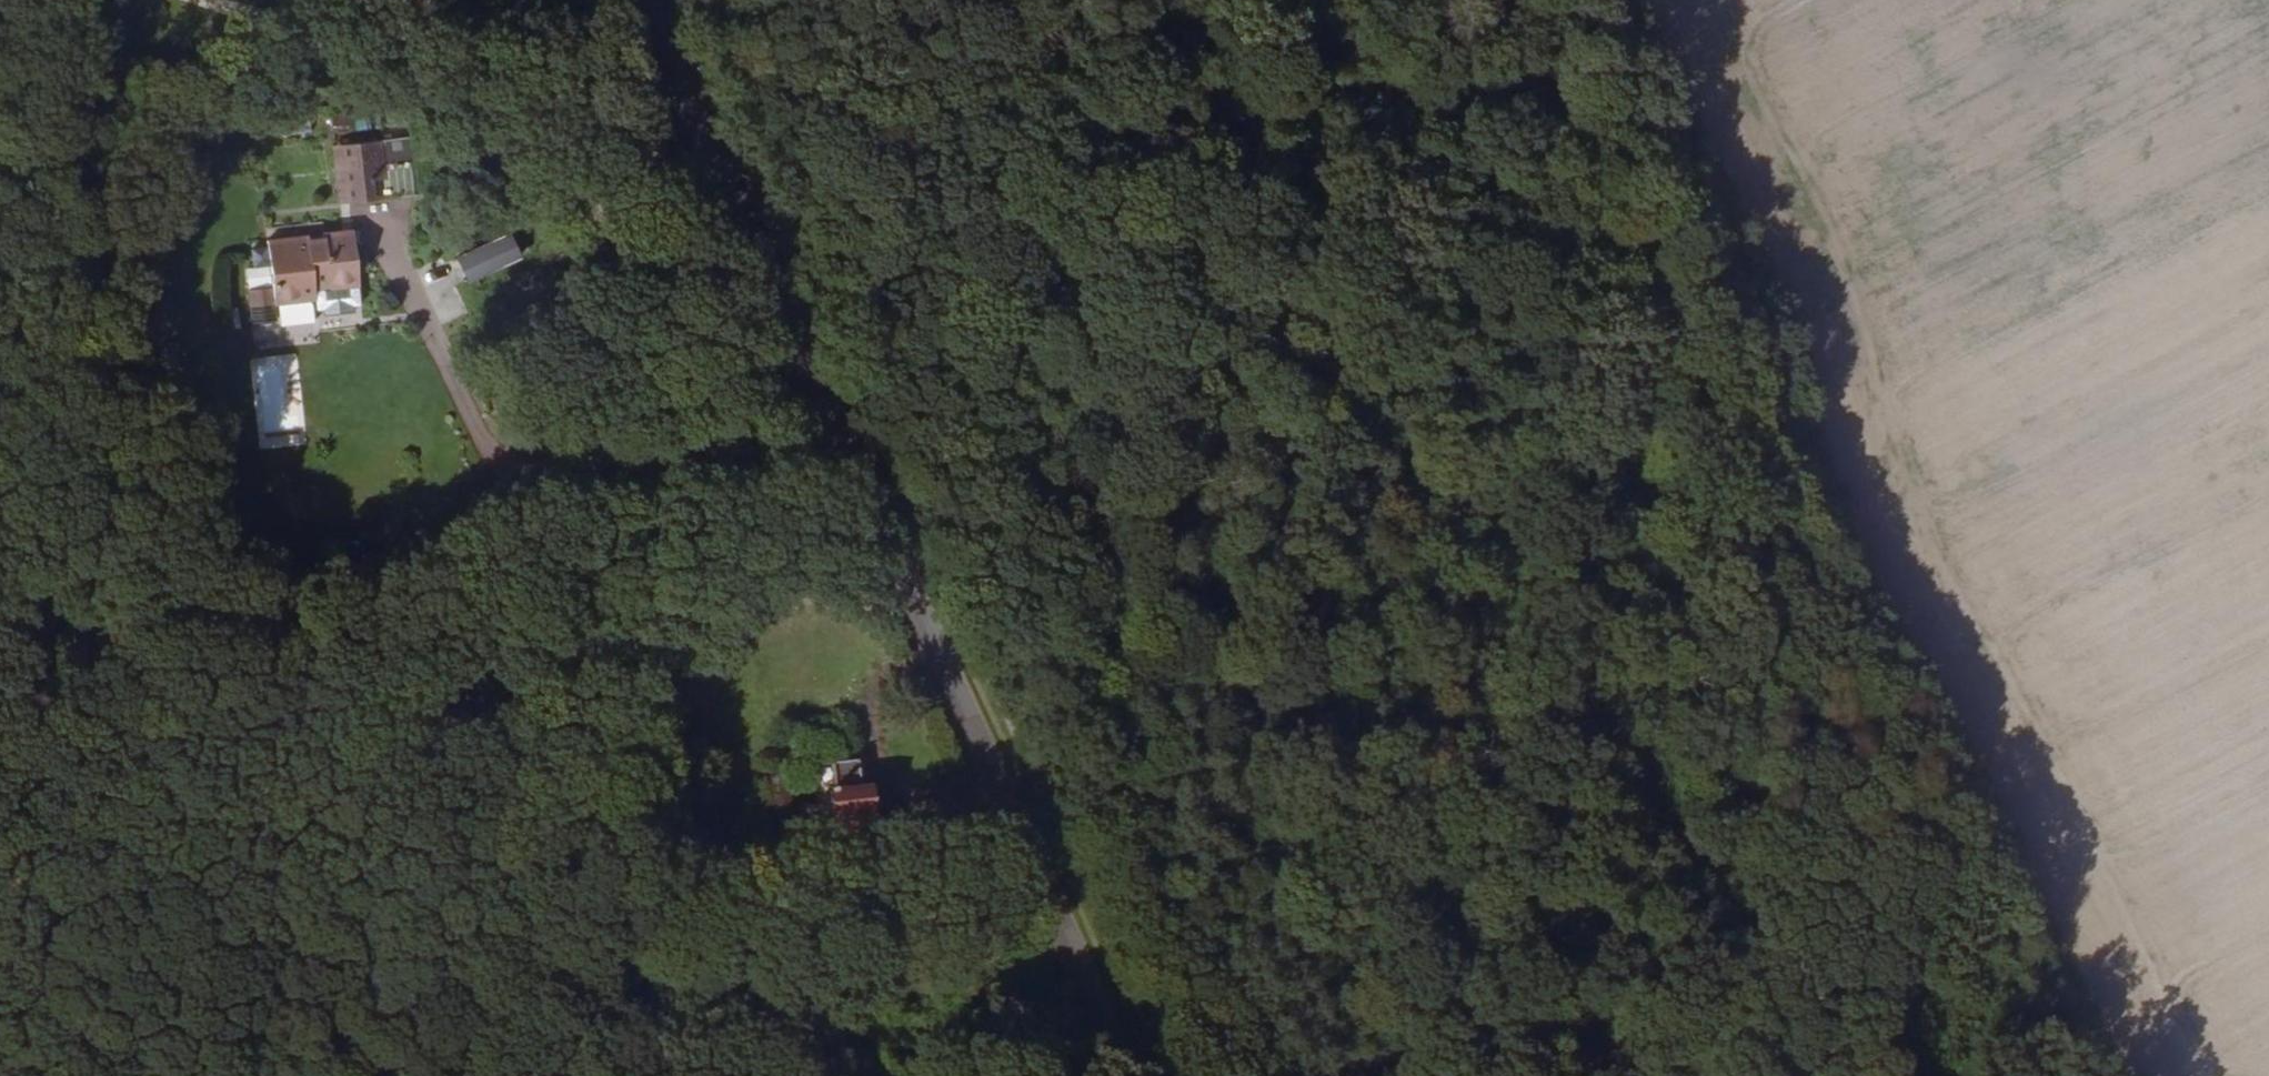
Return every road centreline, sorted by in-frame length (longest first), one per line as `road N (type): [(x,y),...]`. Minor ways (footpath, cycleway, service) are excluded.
road 1 (secondary): [(1119,1075),(630,0)]

